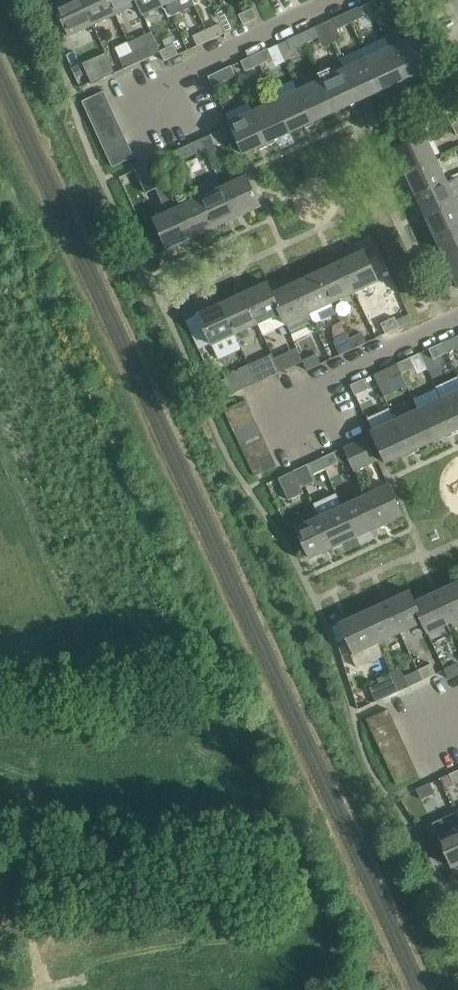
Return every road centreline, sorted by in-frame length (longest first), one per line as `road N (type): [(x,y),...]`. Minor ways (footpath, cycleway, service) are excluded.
road 1 (residential): [(147,136),(129,96),(334,0)]
road 2 (residential): [(294,435),(278,399),(457,319)]

